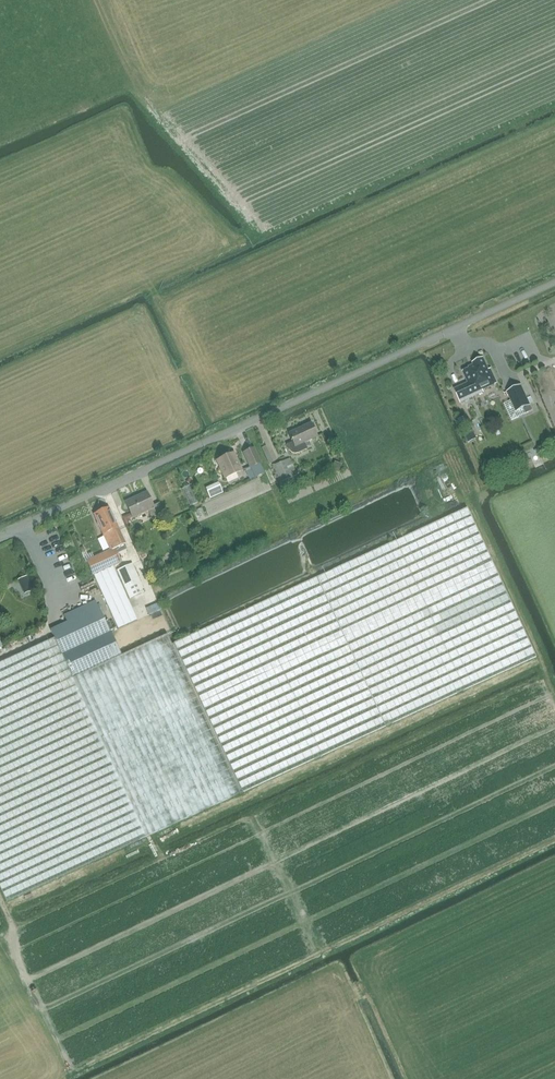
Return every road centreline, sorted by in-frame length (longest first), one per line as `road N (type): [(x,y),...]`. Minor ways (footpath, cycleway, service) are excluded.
road 1 (unclassified): [(0,536),(554,286)]

